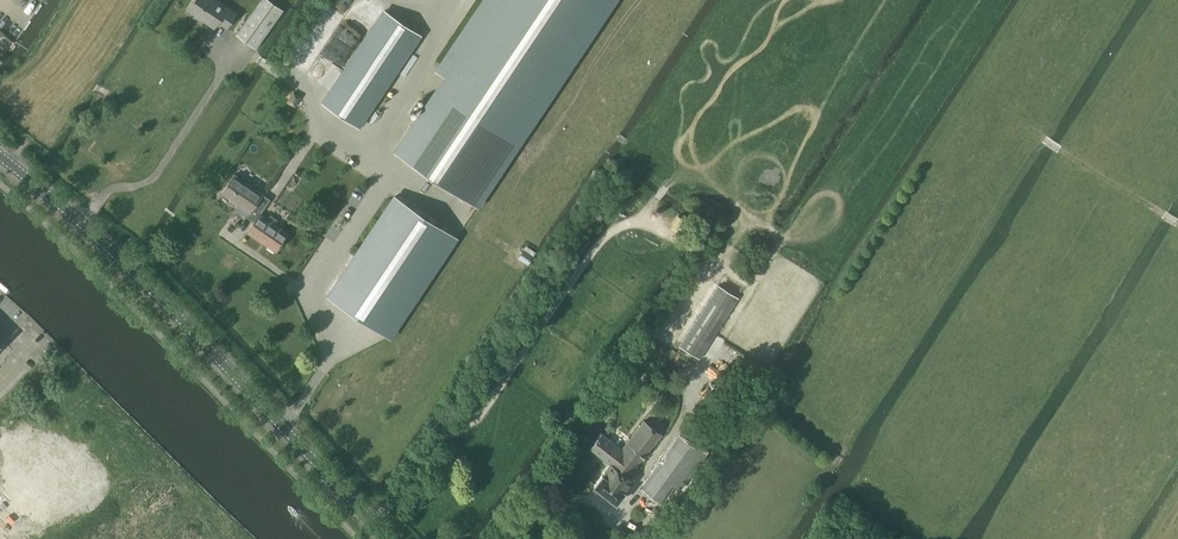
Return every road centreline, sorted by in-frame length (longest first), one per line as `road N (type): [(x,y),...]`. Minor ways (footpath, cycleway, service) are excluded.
road 1 (tertiary): [(386,538),(188,325),(0,157)]

